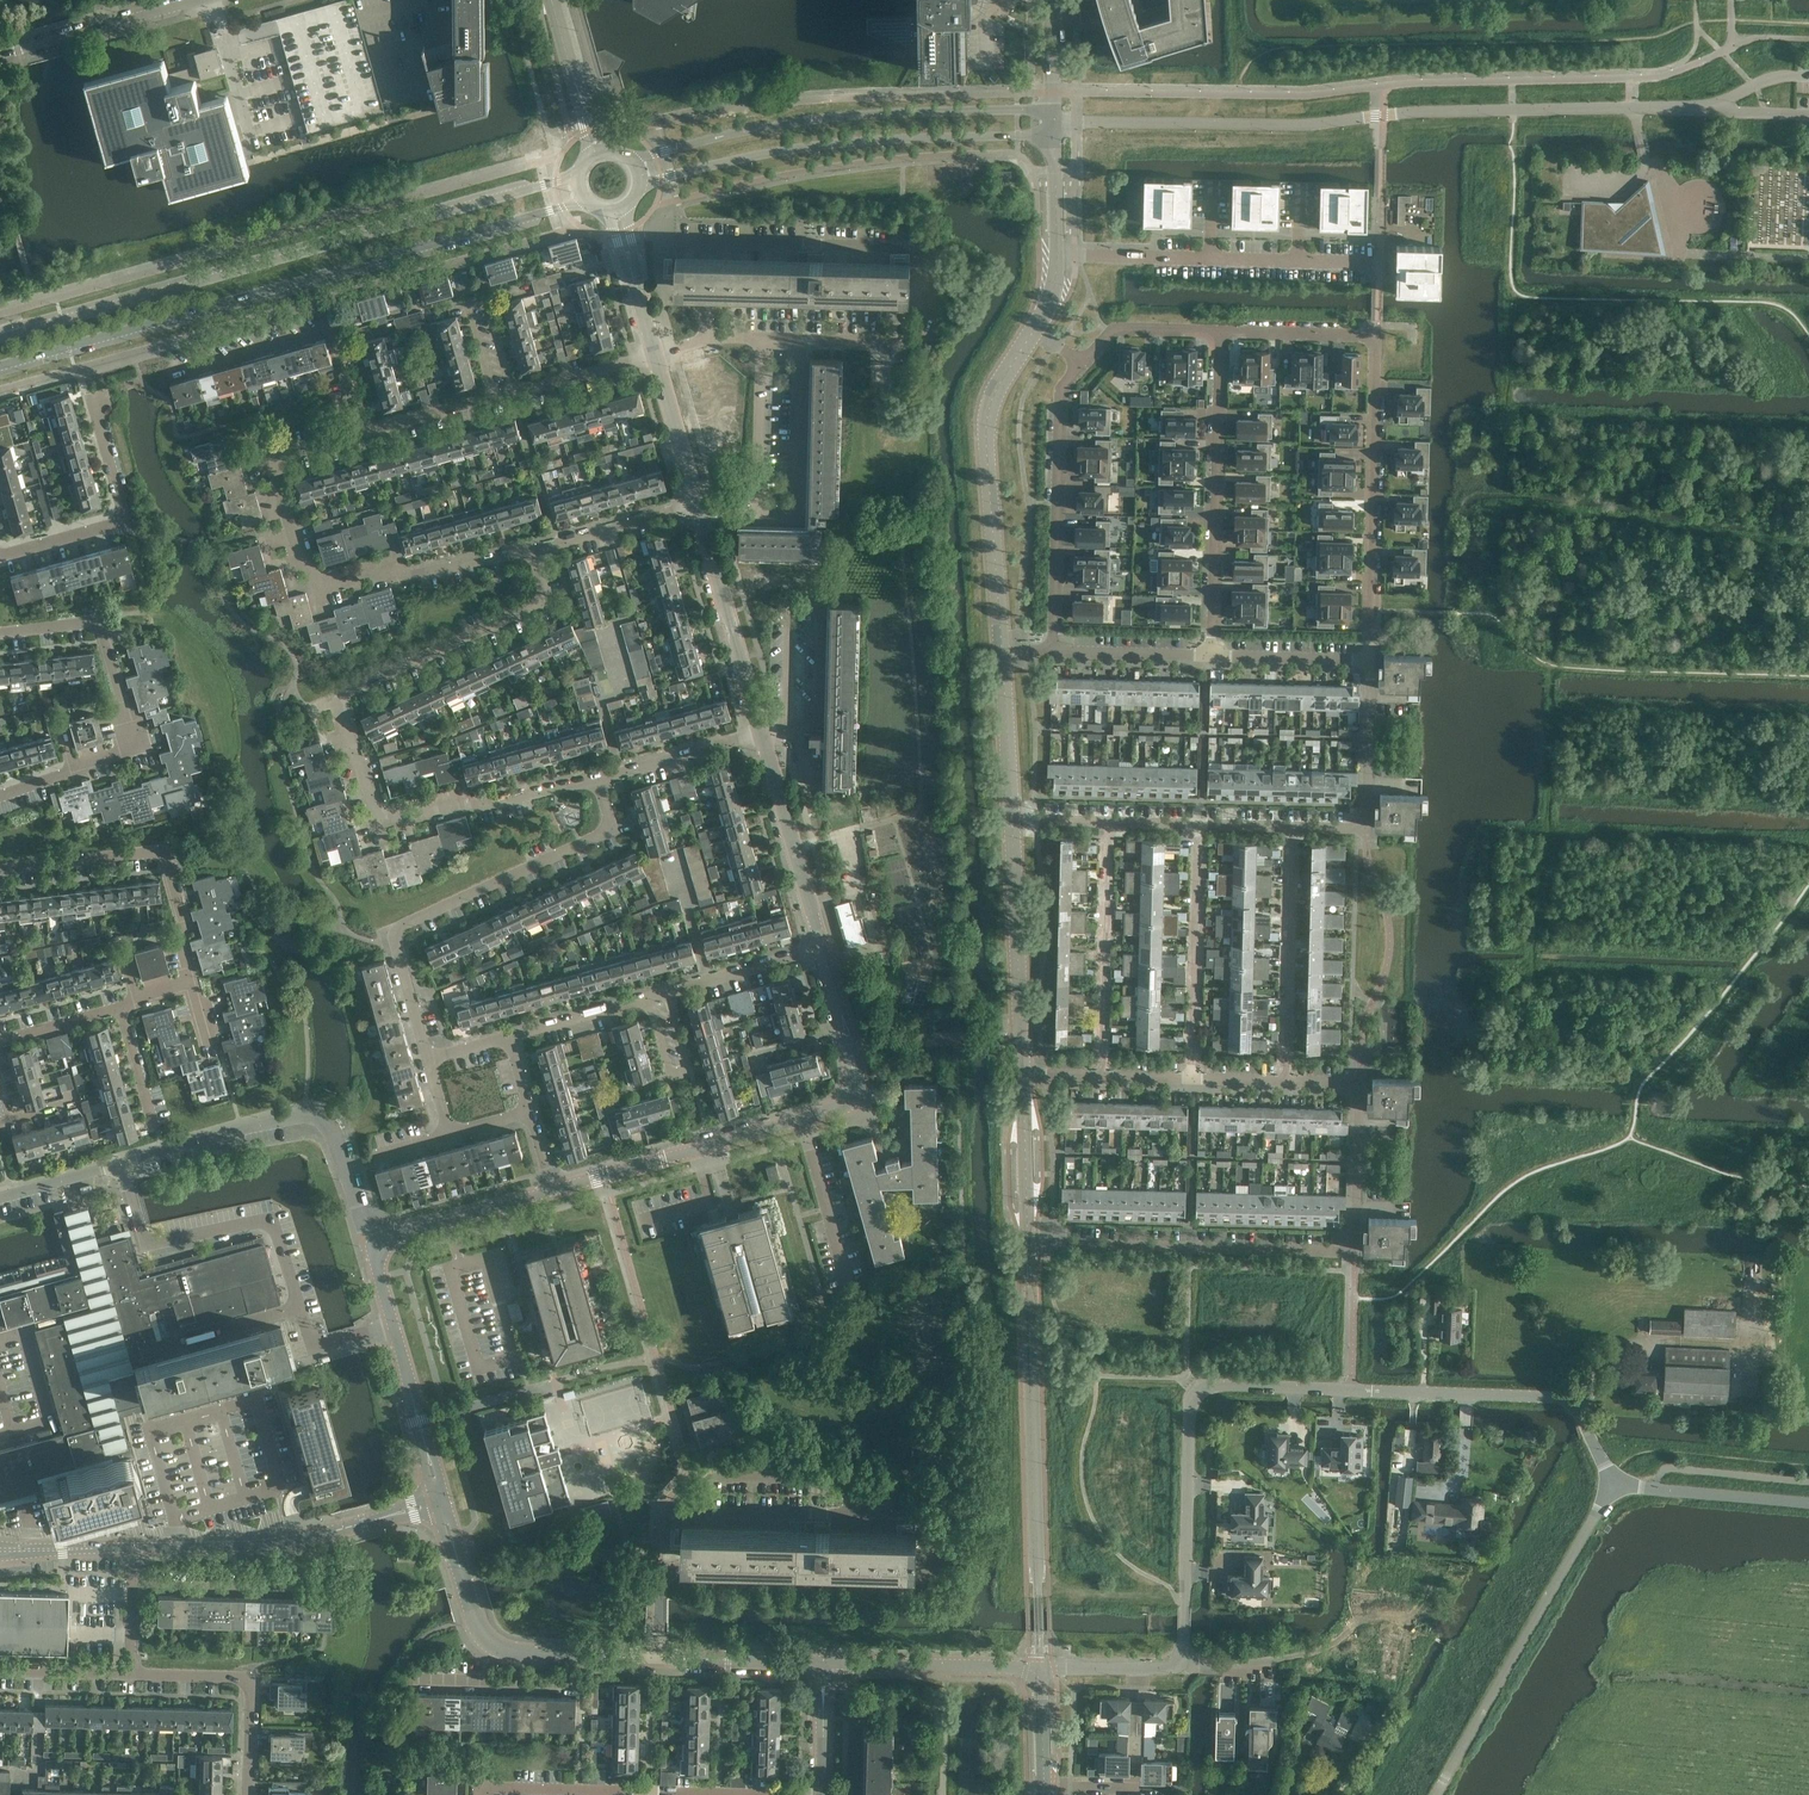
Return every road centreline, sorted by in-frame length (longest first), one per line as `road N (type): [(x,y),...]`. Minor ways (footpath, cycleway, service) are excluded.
road 1 (residential): [(1056,121),(1300,125),(1459,110),(1717,111)]
road 2 (tertiary): [(0,369),(585,204)]
road 3 (tertiary): [(578,177),(0,339)]
road 4 (residential): [(1028,1246),(1356,1250),(1361,1085),(1289,1083)]
road 5 (residential): [(658,1658),(663,1571),(933,1576),(932,1517),(850,1514)]
road 6 (residential): [(1220,330),(1379,334),(1370,661)]
road 7 (unclassified): [(1177,1667),(1191,1404),(1202,1385),(1353,1391)]
road 8 (residential): [(393,1324),(315,1350),(273,1214),(151,1245),(126,1163)]
road 9 (tertiary): [(1056,107),(848,114),(631,158)]
road 10 (residential): [(430,1060),(398,929),(604,833),(614,822),(613,777)]
road 11 (tertiary): [(642,189),(807,146),(1056,136)]
road 12 (residential): [(382,810),(348,704),(552,602),(545,543)]
road 13 (residential): [(802,341),(795,515),(754,514),(761,340)]
road 14 (unclassified): [(558,1191),(837,1107),(854,1079),(845,1031)]
road 15 (unclassified): [(1437,1794),(1603,1498),(1618,1487)]
road 16 (residential): [(850,1514),(696,1512),(696,1473),(851,1476)]
road 17 (unclassified): [(1002,653),(985,430),(1000,382),(1038,324)]
road 18 (residential): [(1220,330),(1207,658)]
road 19 (residential): [(1382,264),(1057,254)]
road 20 (unclassified): [(658,1658),(522,1655),(493,1645),(474,1618),(442,1501)]
road 21 (unclassified): [(928,304),(929,242),(675,239)]
road 22 (unclassified): [(1618,1487),(1567,1401),(1353,1391)]
road 23 (unclassified): [(136,1547),(289,1543),(442,1501)]
road 24 (residential): [(1052,653),(1059,389),(1080,362)]
road 25 (residential): [(190,975),(165,850),(0,872)]
road 26 (residential): [(788,727),(790,610),(821,610),(818,726),(793,737)]
road 27 (residential): [(366,435),(334,327),(189,368)]
road 28 (residential): [(478,1787),(741,1794)]
road 29 (residential): [(0,796),(134,742),(102,631)]
road 30 (residential): [(706,339),(707,301),(928,304)]
road 31 (unclassified): [(1024,1076),(1012,821)]
road 32 (residential): [(1104,1078),(1108,823)]
road 33 (residential): [(1201,828),(1192,1081)]
road 34 (residential): [(1289,1083),(1294,830)]
road 35 (unclassified): [(0,555),(124,520),(93,406)]
road 36 (unclassified): [(761,733),(695,495)]
road 37 (residential): [(335,587),(307,575),(274,459),(366,435)]
road 38 (residential): [(1294,830),(1367,830),(1370,661)]
road 39 (residential): [(515,397),(488,291),(467,297),(494,403)]
road 40 (residential): [(382,810),(395,816),(613,777)]
road 41 (residential): [(249,1794),(251,1678),(132,1675)]
road 42 (unclassified): [(821,943),(761,733)]
road 43 (unclassified): [(1040,1670),(824,1663)]
road 44 (residential): [(335,587),(545,543)]
road 45 (unclassified): [(0,56),(195,0)]
road 46 (unclassified): [(371,1244),(558,1191)]
road 47 (unclassified): [(1808,1503),(1618,1487)]
road 48 (unclassified): [(442,1501),(393,1324)]
road 49 (unclassified): [(126,1163),(303,1114)]
road 50 (residential): [(134,1583),(316,1590)]
road 51 (unclassified): [(1028,1246),(1024,1076)]
road 52 (unclassified): [(1012,821),(1002,653)]
road 53 (unclassified): [(824,1663),(658,1658)]
road 54 (residential): [(802,341),(927,344),(928,304)]
road 55 (residential): [(1370,661),(1207,658)]
road 56 (residential): [(621,775),(599,689),(622,681),(611,633)]
road 57 (unclassified): [(598,153),(556,0)]
road 58 (residential): [(545,543),(695,495)]
road 59 (unclassified): [(371,1244),(337,1135),(323,1119),(303,1114)]
road 60 (residential): [(1207,658),(1052,653)]
road 61 (residential): [(1080,362),(1118,326),(1220,330)]
road 62 (unclassified): [(657,361),(615,215)]
road 63 (residential): [(515,397),(657,361)]
road 64 (residential): [(621,775),(761,733)]
road 65 (residential): [(511,1036),(648,995)]
road 66 (residential): [(1318,1651),(1252,1666),(1177,1667)]
road 67 (unclassified): [(695,495),(657,361)]
road 68 (unclassified): [(1040,1670),(1177,1667)]
road 69 (unclassified): [(0,1550),(136,1547)]
road 70 (residential): [(132,1675),(0,1672)]
road 71 (residential): [(366,435),(494,403)]
road 72 (unclassified): [(823,1794),(824,1663)]
road 73 (unclassified): [(0,1198),(126,1163)]
road 74 (residential): [(0,1040),(122,1005)]
road 75 (residential): [(709,977),(675,861)]

